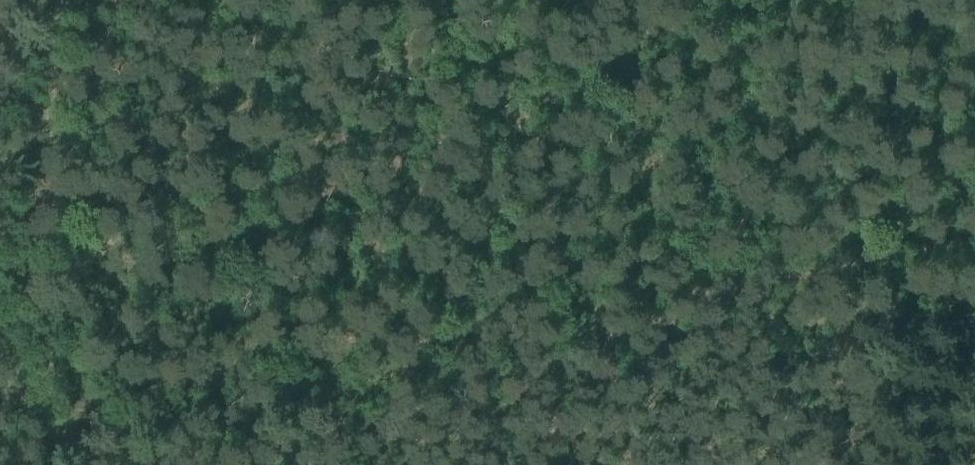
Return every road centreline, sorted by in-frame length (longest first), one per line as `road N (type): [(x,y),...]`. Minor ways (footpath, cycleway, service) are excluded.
road 1 (track): [(0,418),(974,240)]
road 2 (track): [(29,335),(56,0)]

